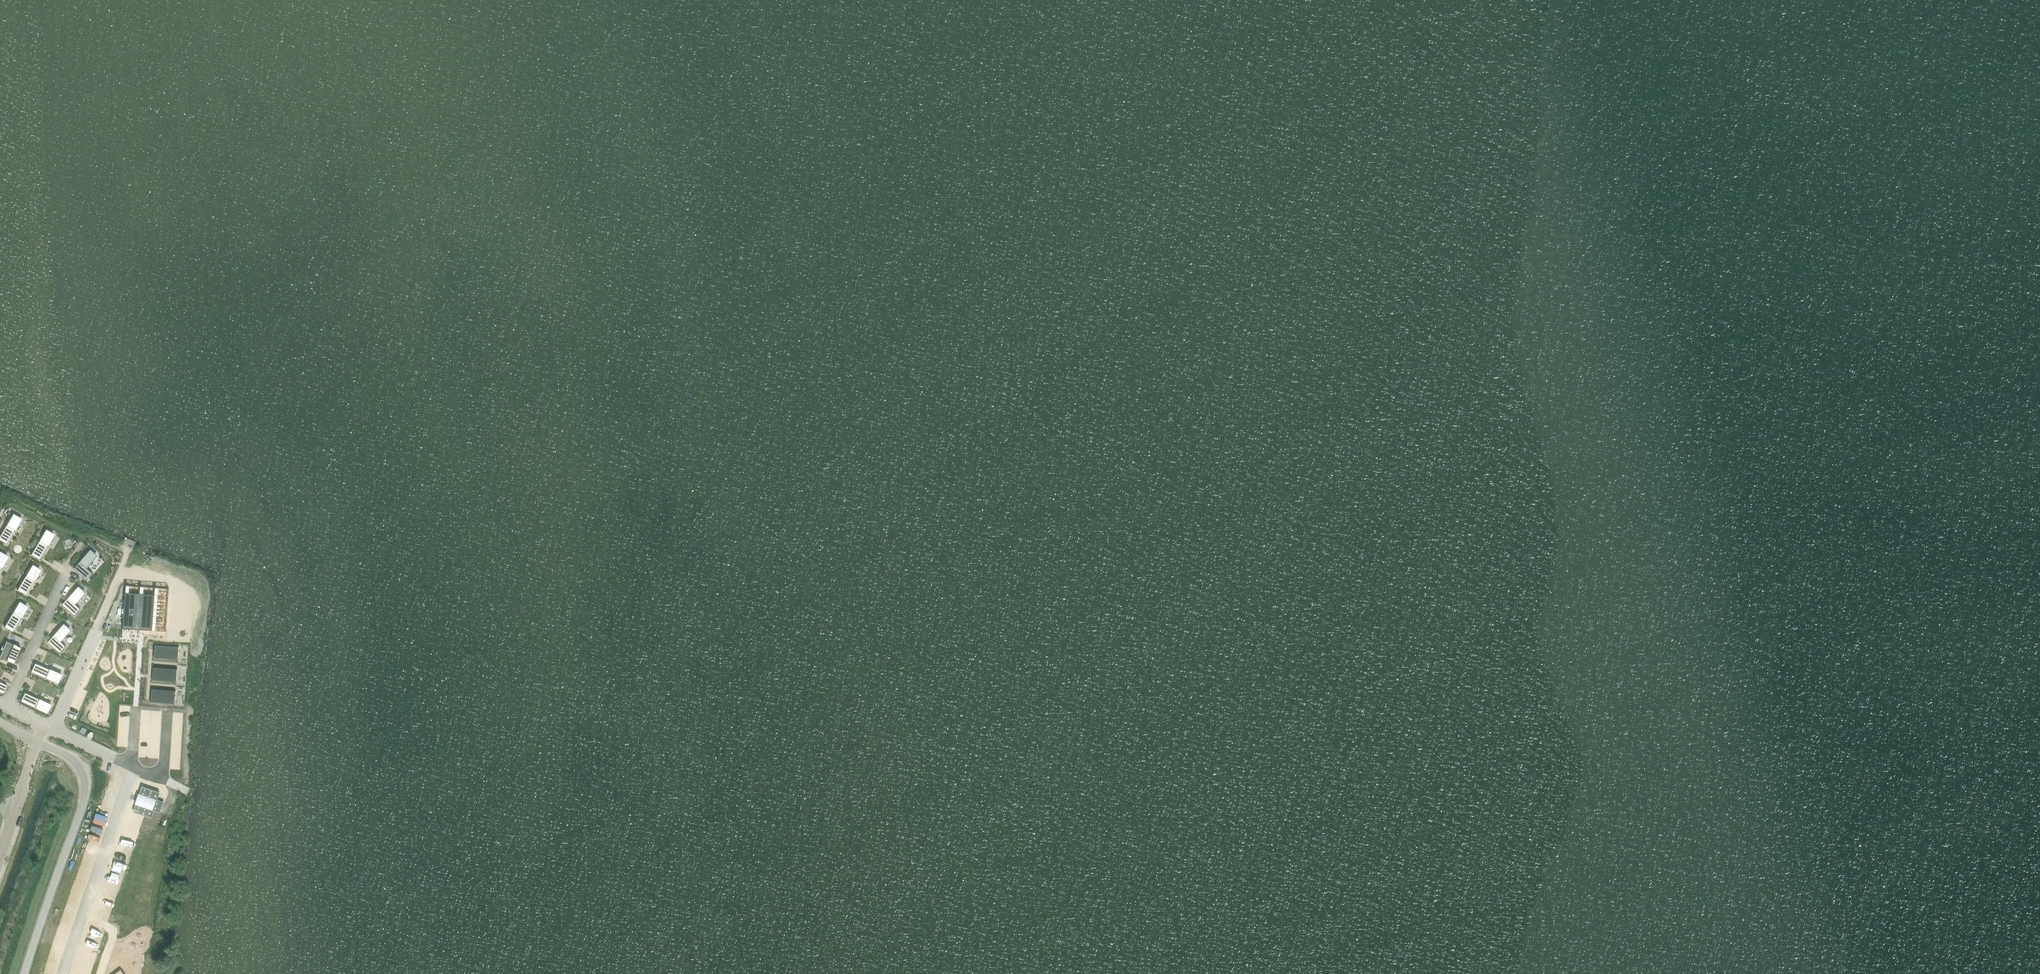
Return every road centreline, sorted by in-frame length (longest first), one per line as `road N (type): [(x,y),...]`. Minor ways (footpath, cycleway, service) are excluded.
road 1 (track): [(19,973),(84,777),(69,756),(0,716)]

